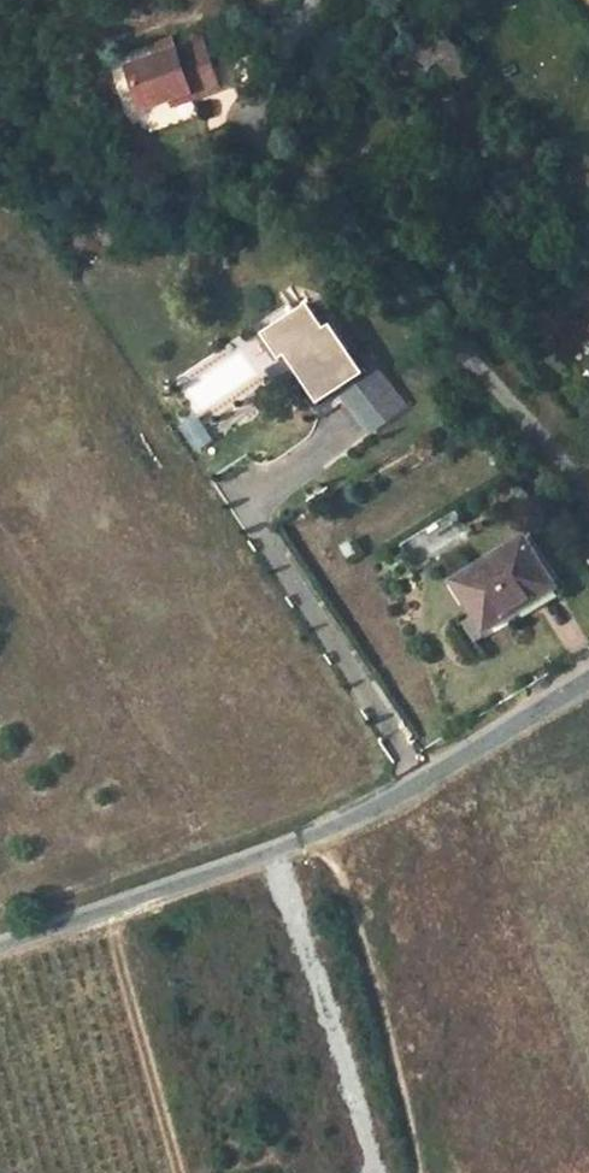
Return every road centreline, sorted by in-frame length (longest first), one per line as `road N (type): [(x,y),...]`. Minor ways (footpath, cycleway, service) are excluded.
road 1 (unclassified): [(0,948),(345,827),(588,685)]
road 2 (track): [(416,1172),(391,1033),(323,836)]
road 3 (track): [(111,911),(184,1172)]

